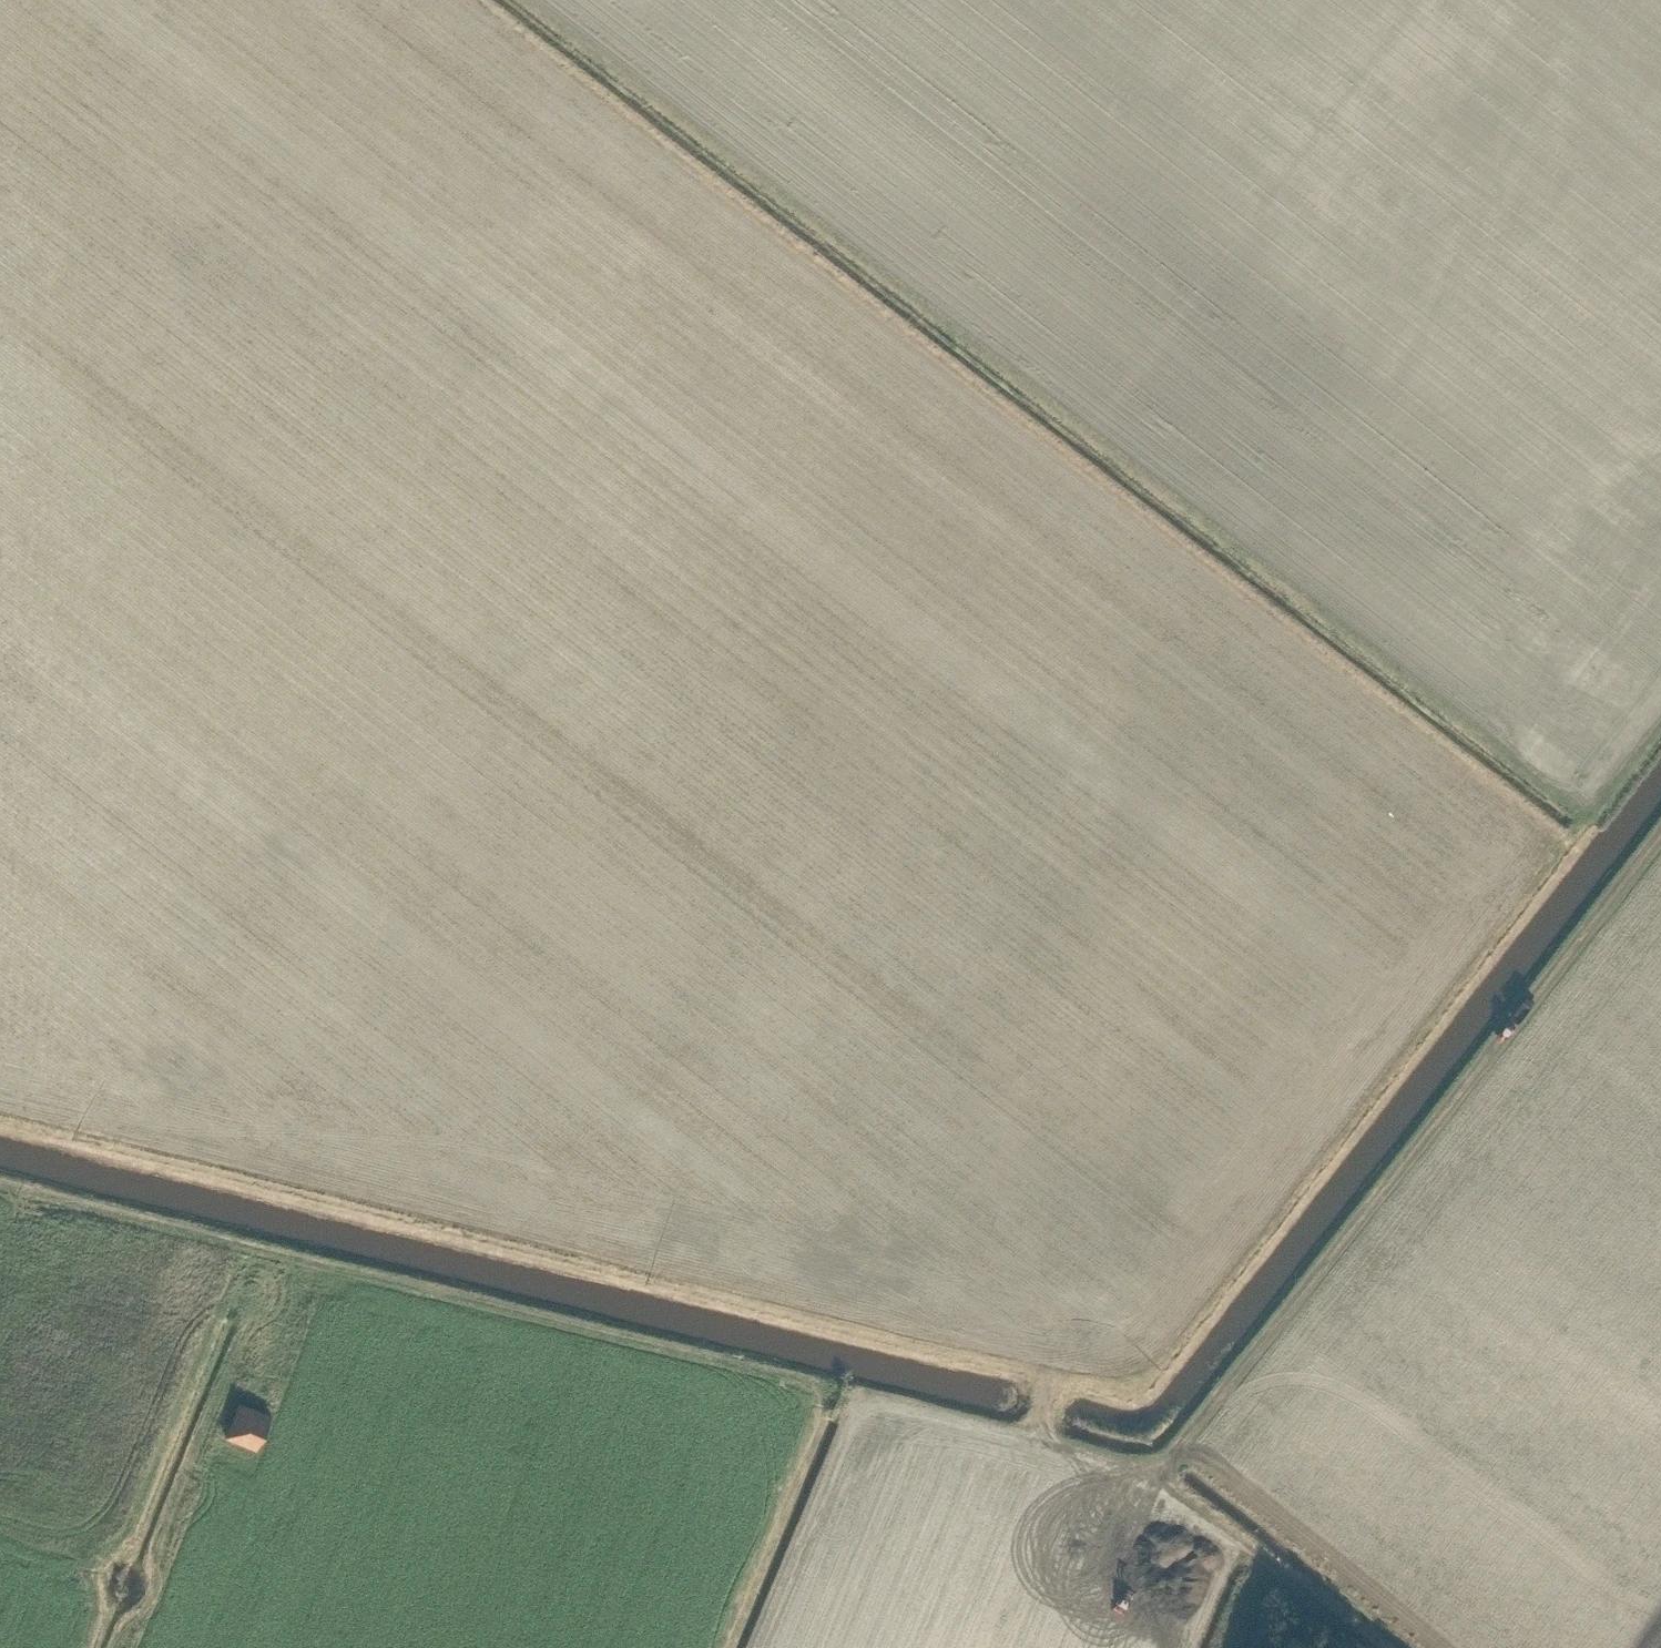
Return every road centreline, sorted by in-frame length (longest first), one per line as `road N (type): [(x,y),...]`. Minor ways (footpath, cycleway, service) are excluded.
road 1 (track): [(996,1354),(1041,1371),(1047,1445),(1180,1494),(1376,1647)]

